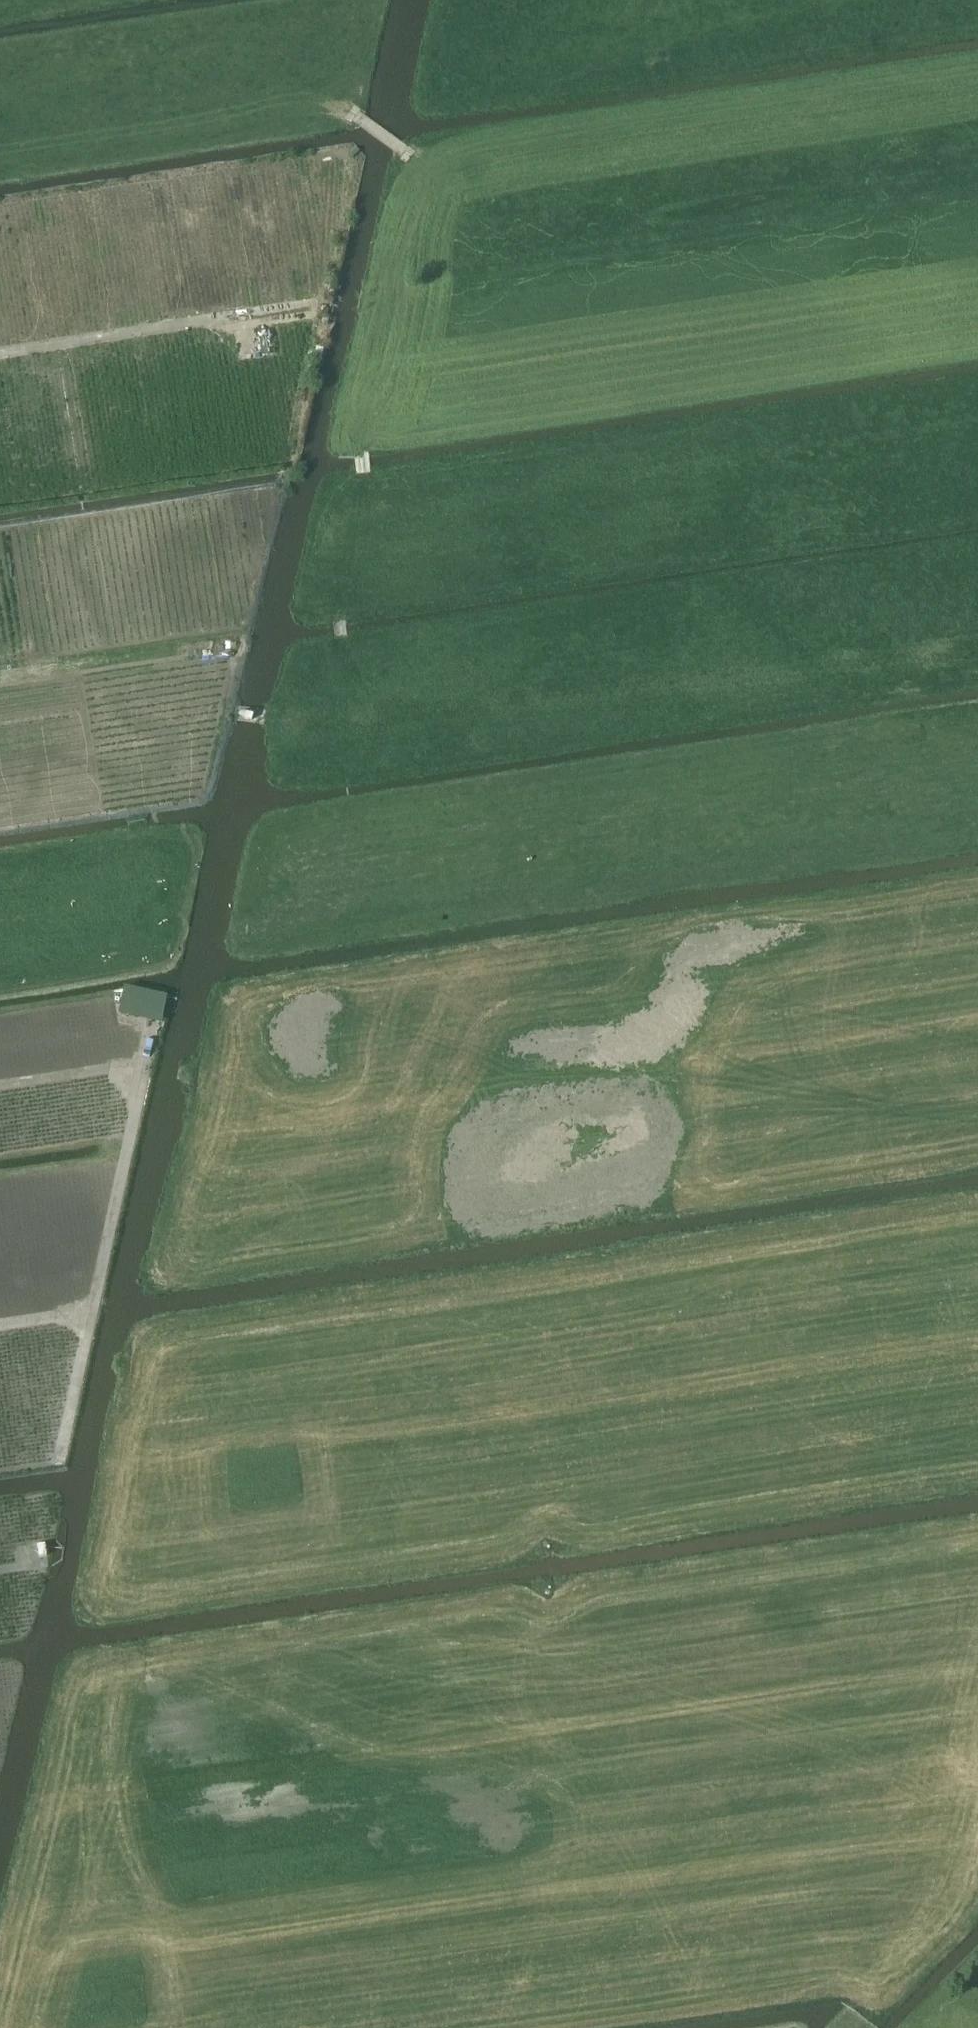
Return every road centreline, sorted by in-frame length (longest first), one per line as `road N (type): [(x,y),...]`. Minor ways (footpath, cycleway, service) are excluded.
road 1 (track): [(155,1021),(62,1452)]
road 2 (track): [(0,356),(314,308)]
road 3 (track): [(0,1087),(114,1070),(144,1075)]

